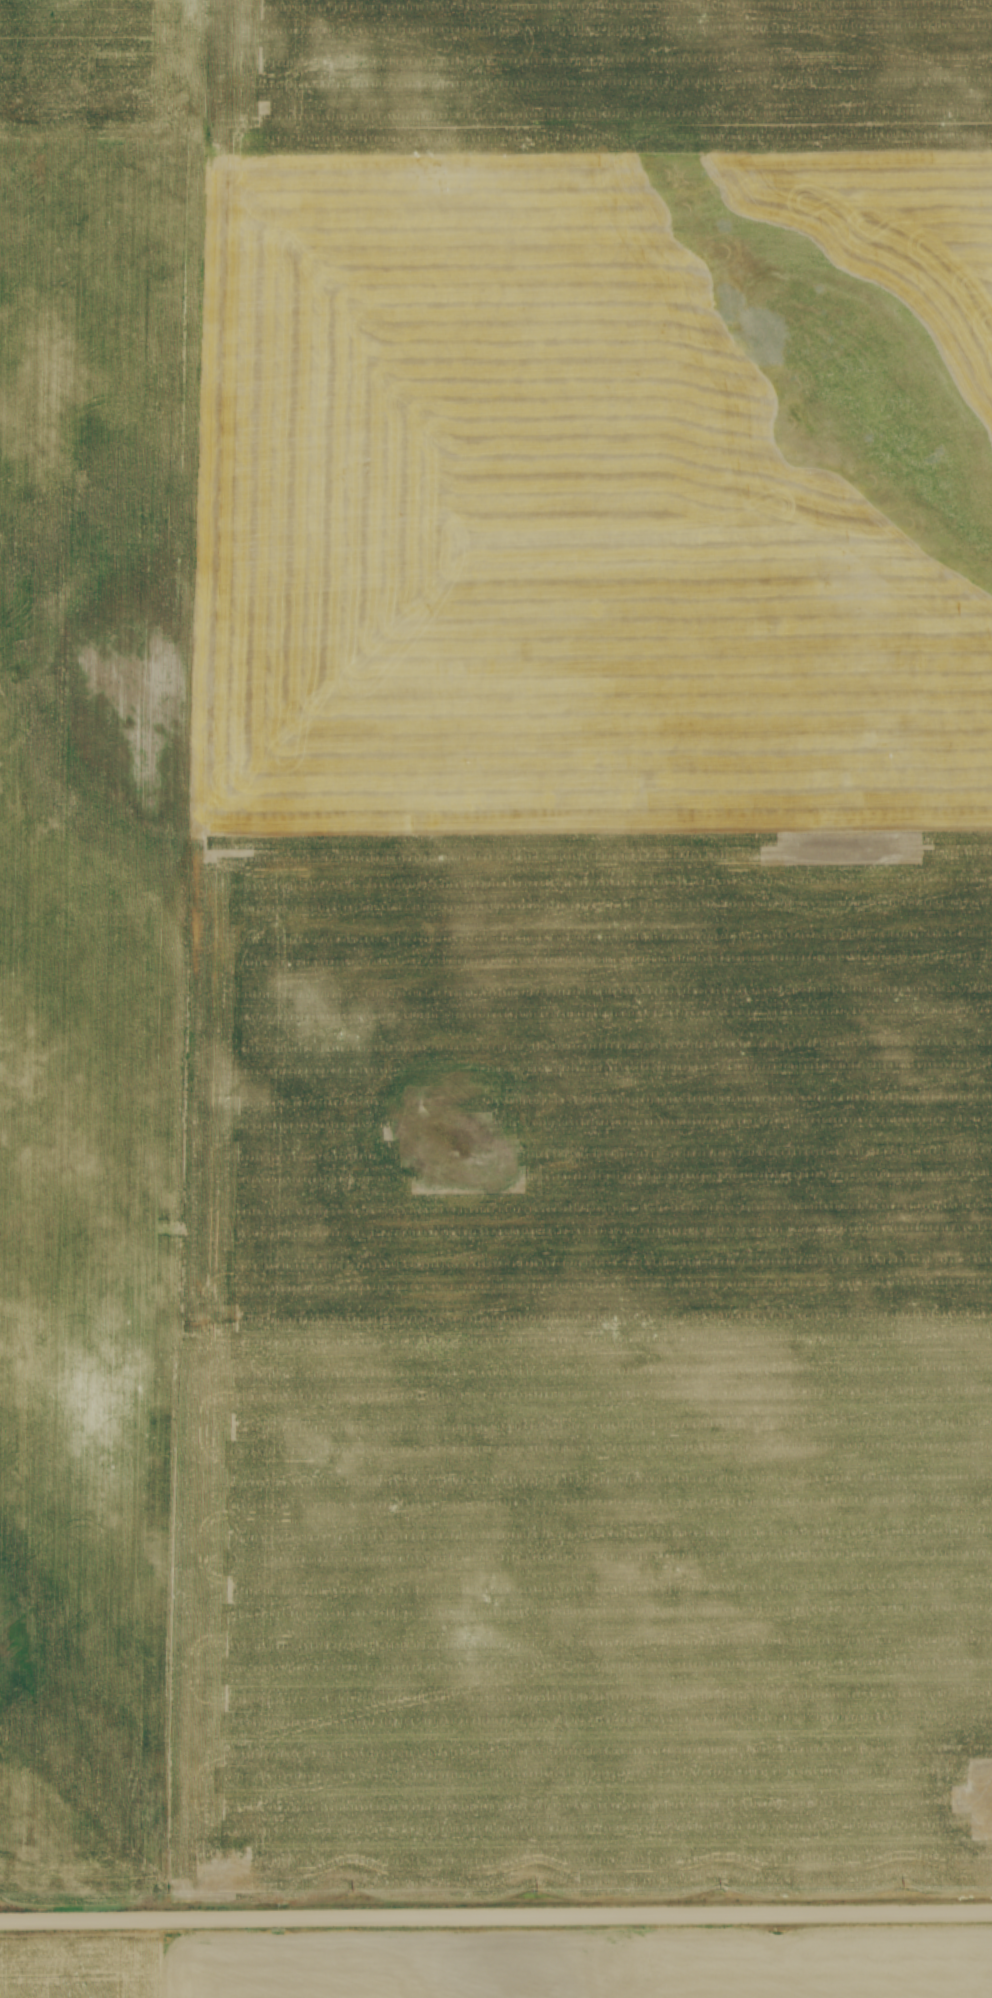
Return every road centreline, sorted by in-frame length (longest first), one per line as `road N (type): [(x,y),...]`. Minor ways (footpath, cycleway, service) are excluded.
road 1 (residential): [(991,1915),(0,1923)]

